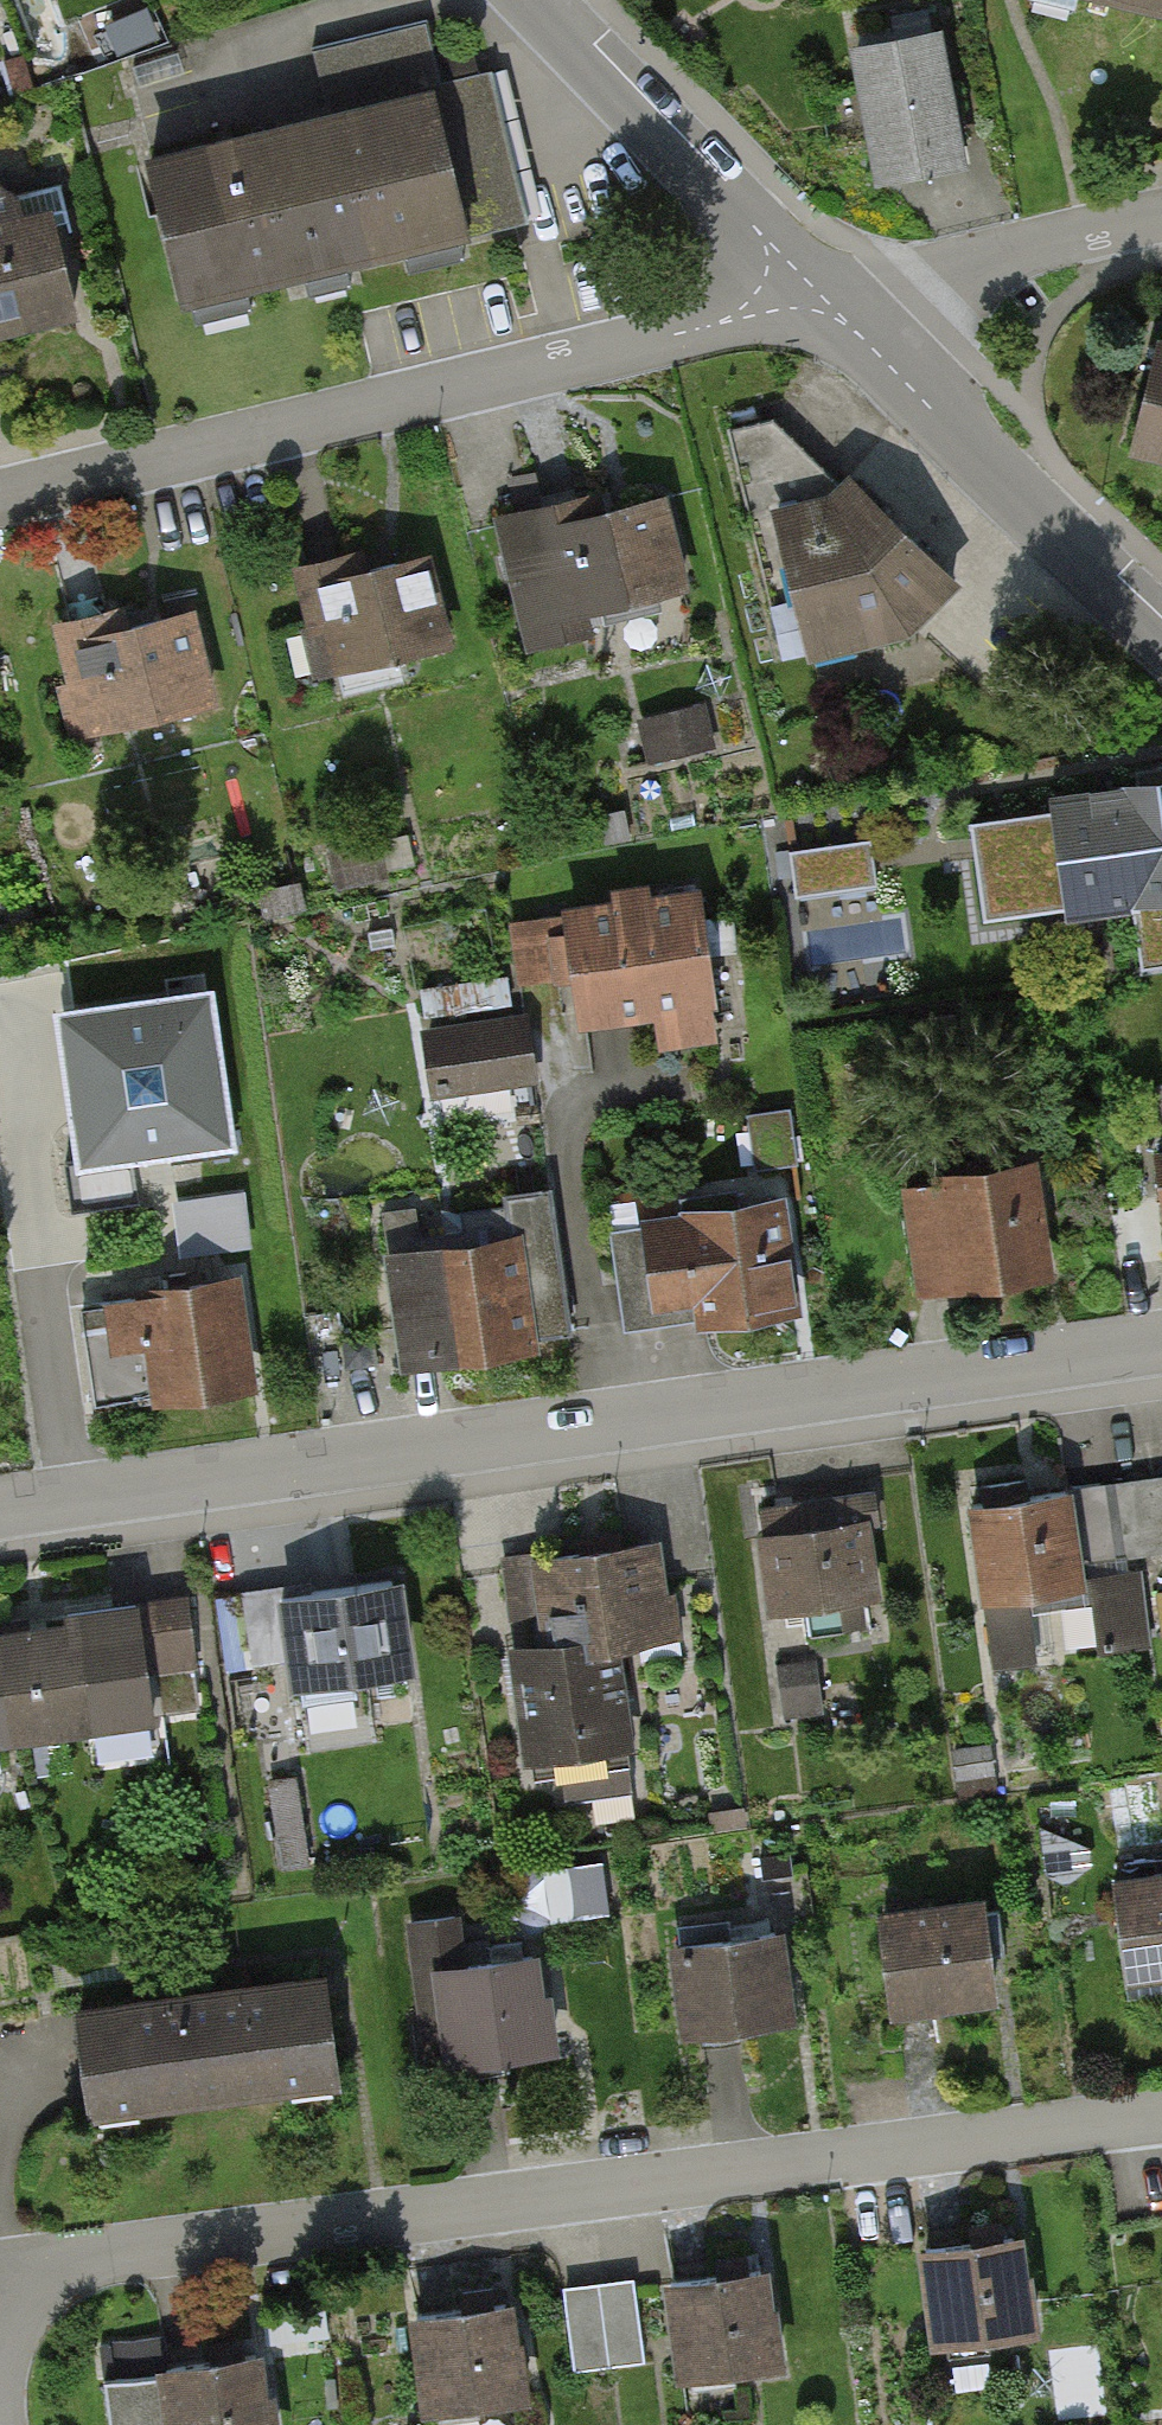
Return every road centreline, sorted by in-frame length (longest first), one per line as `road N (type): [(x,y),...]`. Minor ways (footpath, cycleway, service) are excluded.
road 1 (residential): [(0,1506),(1161,1343)]
road 2 (residential): [(1161,2120),(0,2279)]
road 3 (residential): [(828,303),(0,502)]
road 4 (residential): [(828,303),(1161,638)]
road 5 (residential): [(529,0),(828,303)]
road 6 (residential): [(1161,224),(828,303)]

